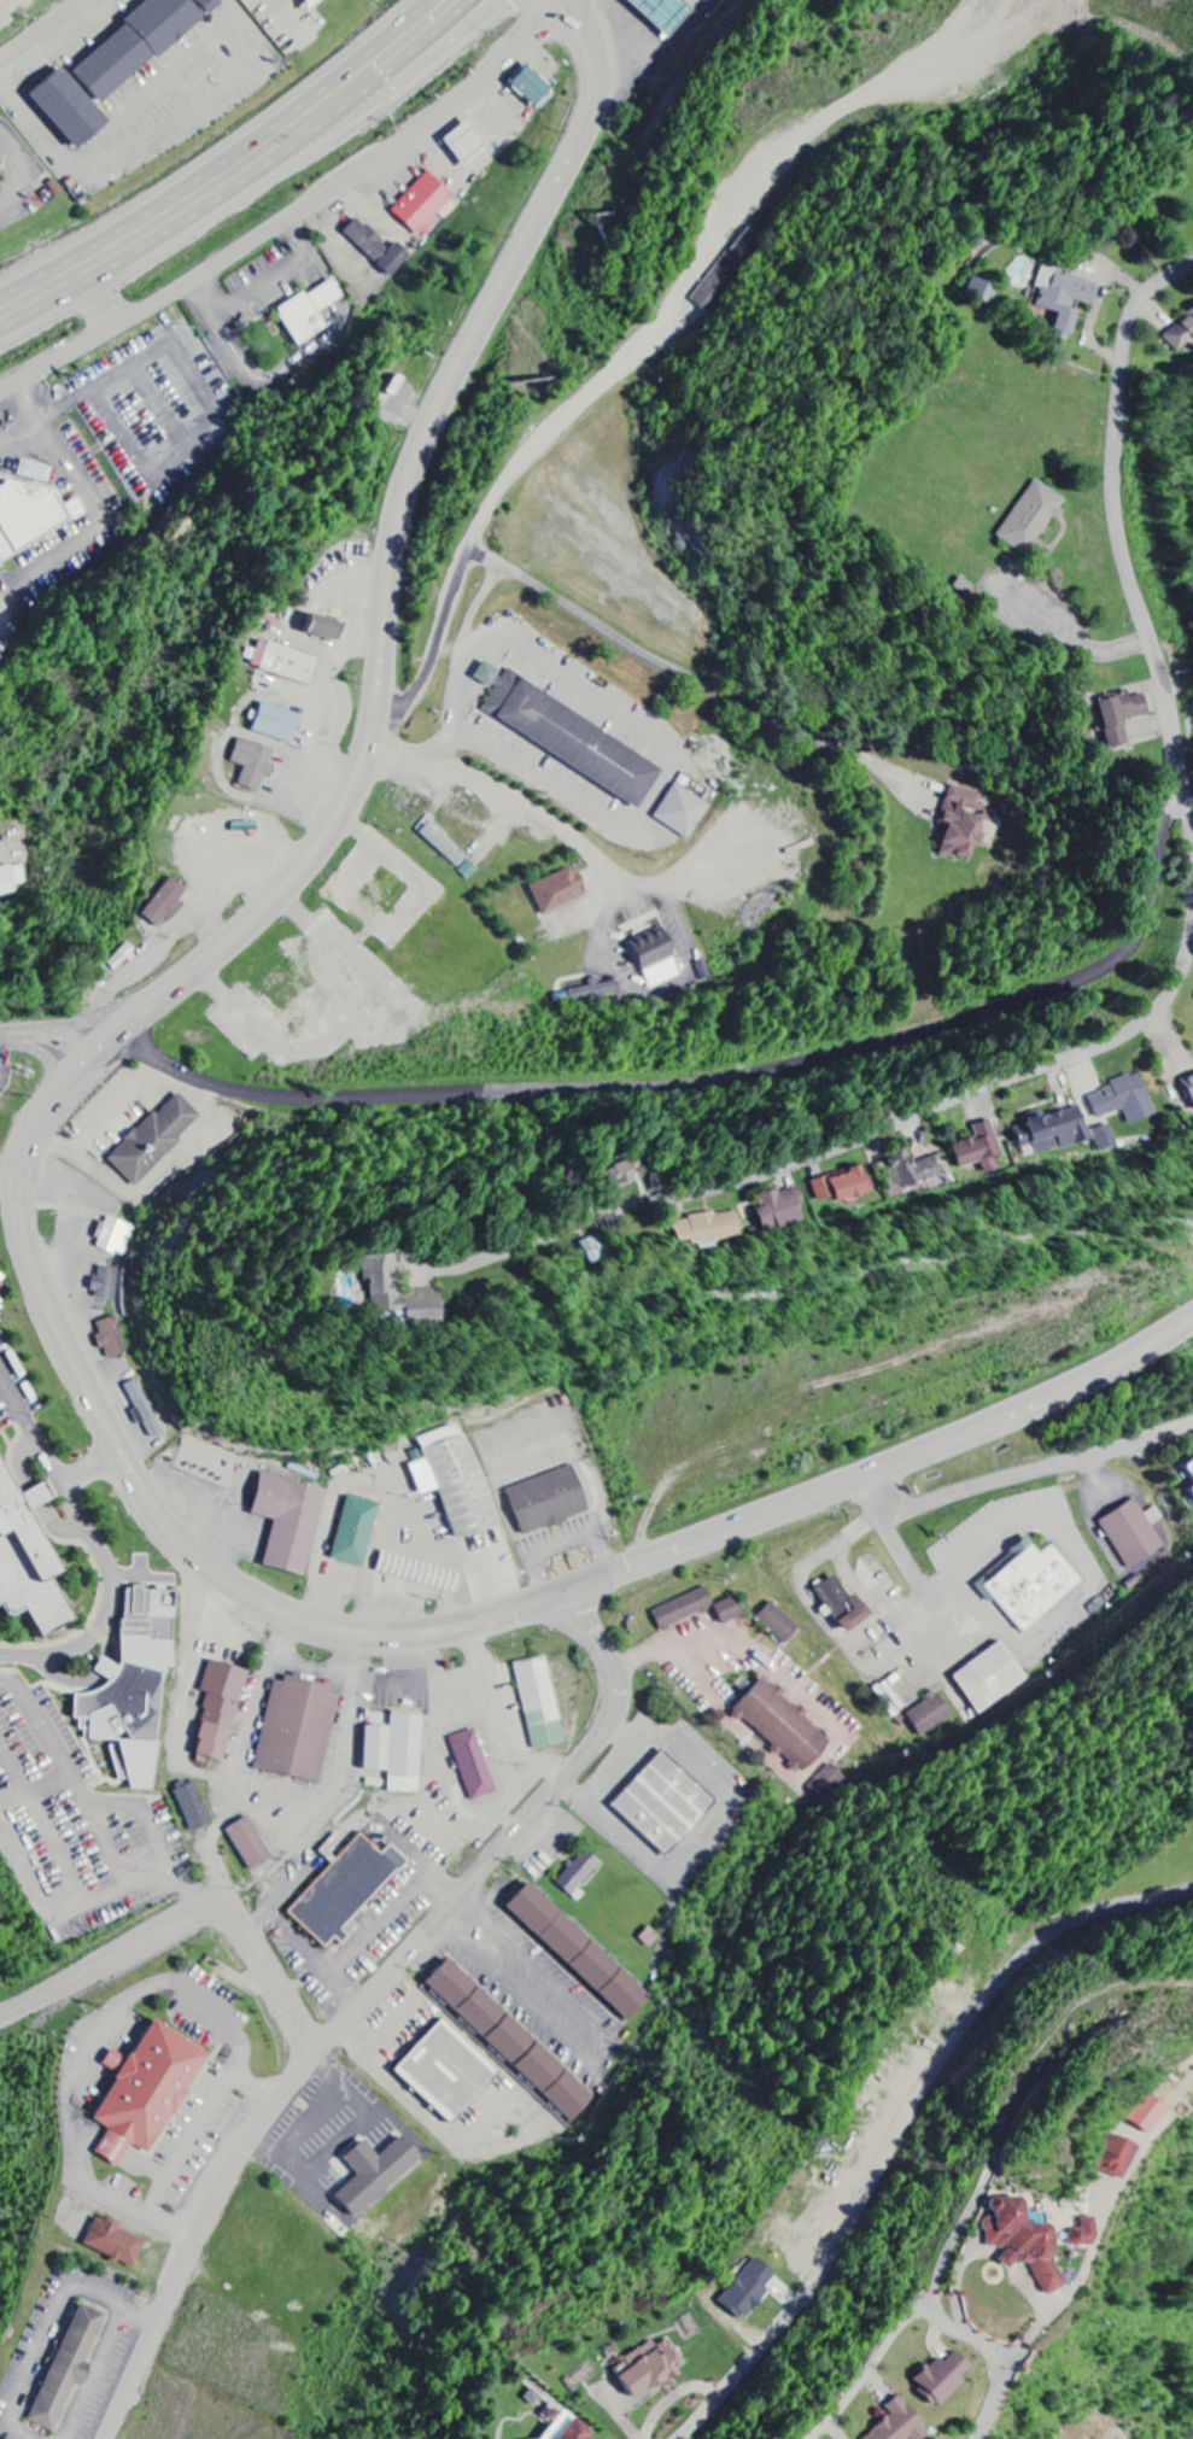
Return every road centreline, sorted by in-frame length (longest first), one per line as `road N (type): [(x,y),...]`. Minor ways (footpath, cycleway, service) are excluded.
road 1 (residential): [(115,1043),(47,1122),(28,1158),(24,1215),(34,1253),(69,1341),(158,1503),(226,1571),(311,1616),(409,1630),(504,1610),(971,1428),(1192,1316)]
road 2 (residential): [(1168,800),(1152,907),(1140,936),(1118,958),(1046,993),(809,1064),(684,1087),(303,1095),(216,1084),(115,1043)]
road 3 (residential): [(577,0),(600,60),(593,115),(423,454),(397,550),(380,706),(359,784),(326,842),(255,929),(115,1043)]
road 4 (residential): [(537,1598),(575,1613),(606,1654),(618,1701),(606,1735),(288,2096),(223,2197),(111,2438)]
road 5 (residential): [(511,1248),(614,1210),(831,1151),(994,1081),(1113,1042),(1172,992),(1192,930)]
road 6 (residential): [(552,0),(214,288),(0,396)]
road 7 (residential): [(1192,264),(1157,285),(1135,310),(1111,462),(1116,533),(1172,743),(1168,800)]
road 8 (trunk): [(0,314),(193,200),(417,31)]
road 9 (residential): [(99,350),(393,573),(458,575)]
road 10 (residential): [(614,879),(610,867),(677,909),(694,964),(682,984),(645,992),(622,971),(613,936),(614,879)]
road 11 (residential): [(373,747),(461,768),(533,808),(610,867)]
road 12 (residential): [(0,2016),(233,1890)]
road 13 (residential): [(233,1890),(326,2051)]

